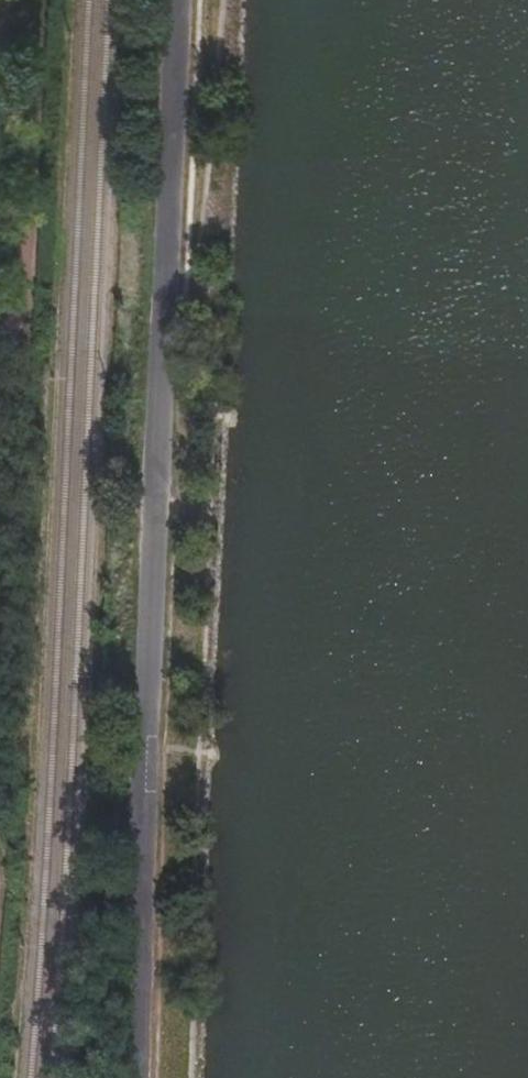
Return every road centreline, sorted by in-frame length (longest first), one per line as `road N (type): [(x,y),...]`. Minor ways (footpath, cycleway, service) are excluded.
road 1 (residential): [(145,1077),(186,0)]

